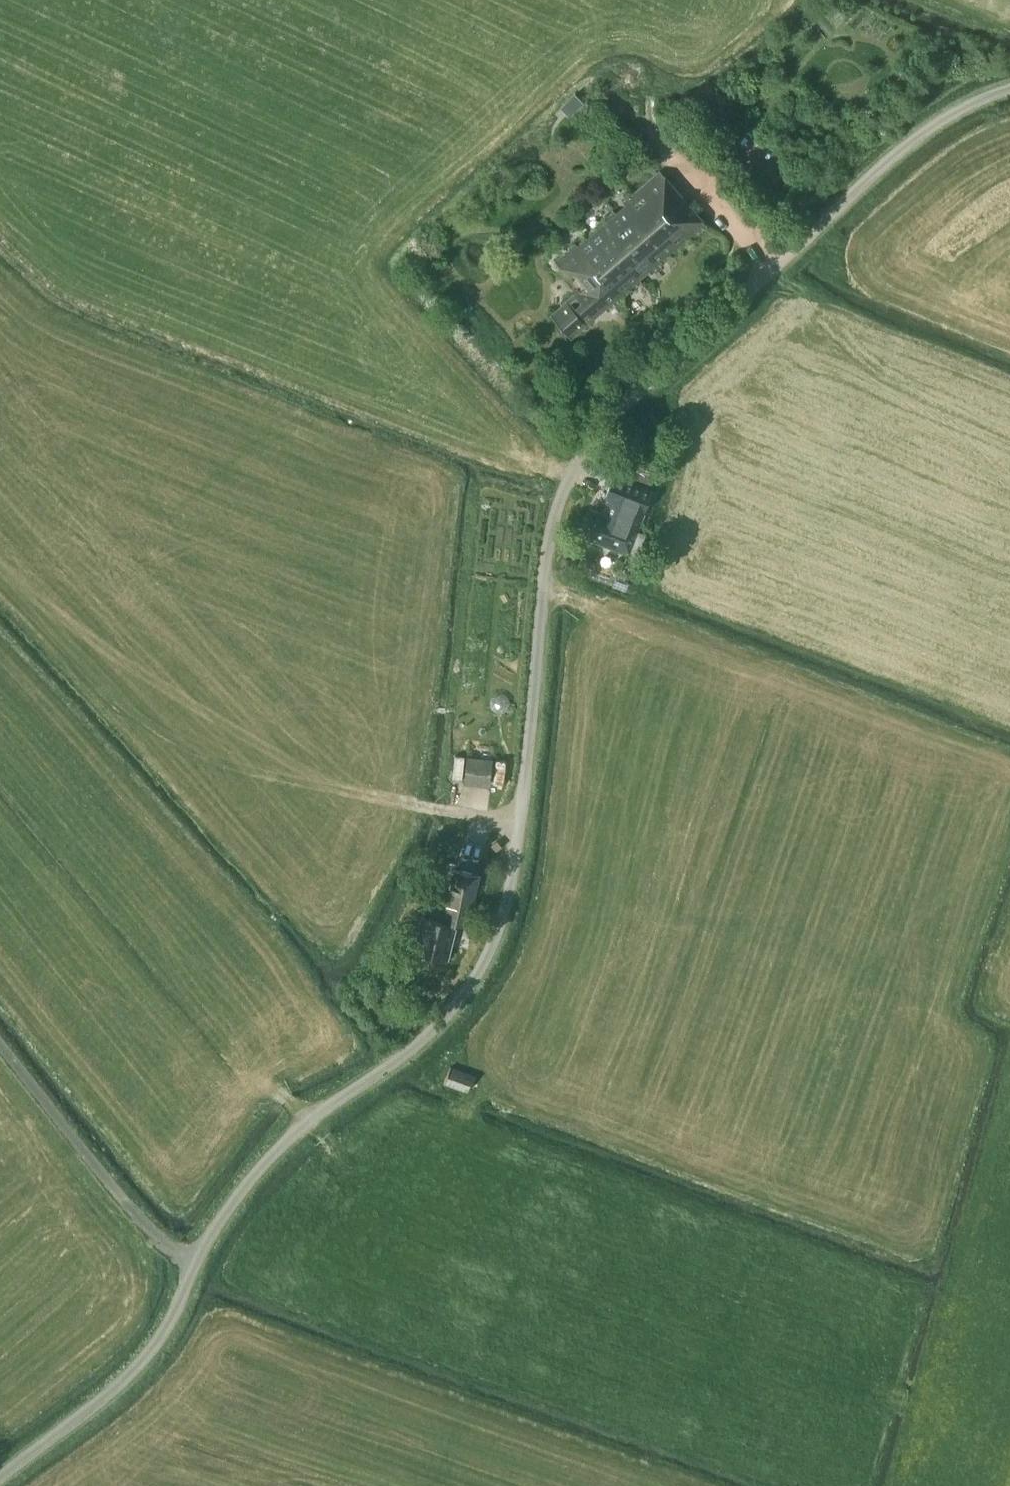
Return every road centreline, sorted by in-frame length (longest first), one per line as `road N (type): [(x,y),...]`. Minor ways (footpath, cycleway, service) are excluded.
road 1 (unclassified): [(0,1475),(146,1356),(194,1260),(260,1166),(433,1028),(470,984),(506,907),(545,559),(556,508),(579,459),(635,396),(903,146),(952,112),(1009,88)]

